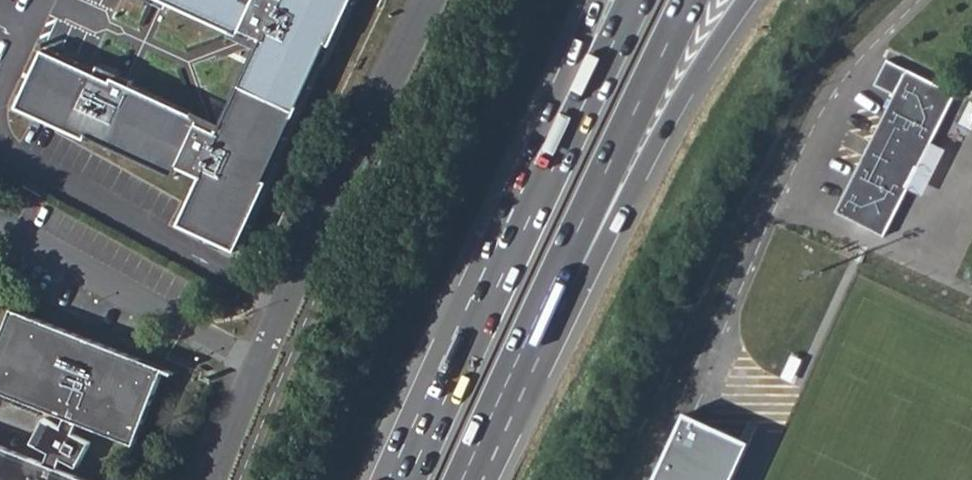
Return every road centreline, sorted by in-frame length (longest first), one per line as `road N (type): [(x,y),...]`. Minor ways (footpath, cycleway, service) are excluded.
road 1 (unclassified): [(430,0),(328,207),(211,479)]
road 2 (trunk): [(549,291),(590,268),(673,107),(744,0)]
road 3 (trunk): [(553,168),(408,479)]
road 4 (trunk): [(549,291),(688,0)]
road 5 (trunk): [(462,479),(549,291)]
road 6 (trunk): [(634,0),(553,168)]
road 7 (trunk): [(598,0),(555,106),(553,168)]

